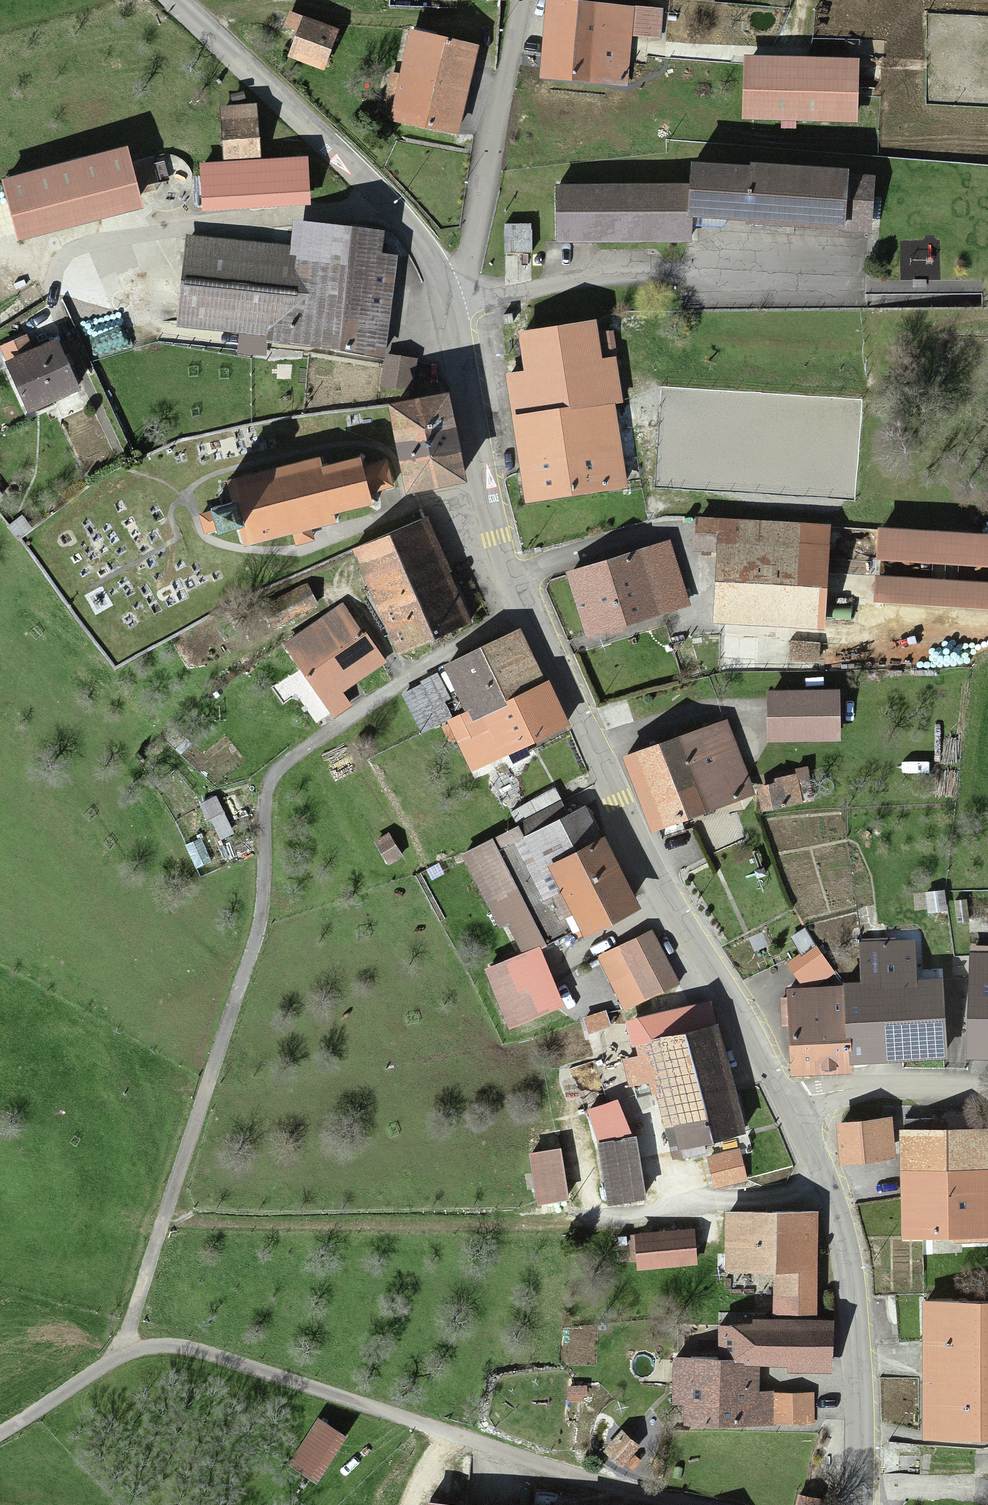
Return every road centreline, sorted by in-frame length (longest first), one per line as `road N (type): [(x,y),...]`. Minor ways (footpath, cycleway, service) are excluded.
road 1 (secondary): [(449,289),(508,572),(688,943),(791,1113)]
road 2 (track): [(158,1223),(259,933),(263,787),(292,756),(429,662),(530,616)]
road 3 (track): [(677,1504),(560,1477),(194,1352),(117,1343)]
road 4 (track): [(572,1226),(347,1230),(158,1223)]
road 5 (secondary): [(171,0),(370,184),(449,289)]
road 6 (secondary): [(823,1182),(855,1339),(858,1504)]
road 7 (residential): [(449,289),(468,259),(484,158),(525,0)]
road 8 (track): [(158,1223),(117,1343),(0,1432)]
road 9 (residential): [(823,1182),(572,1226)]
road 10 (unclassified): [(987,1090),(841,1096),(791,1113)]

